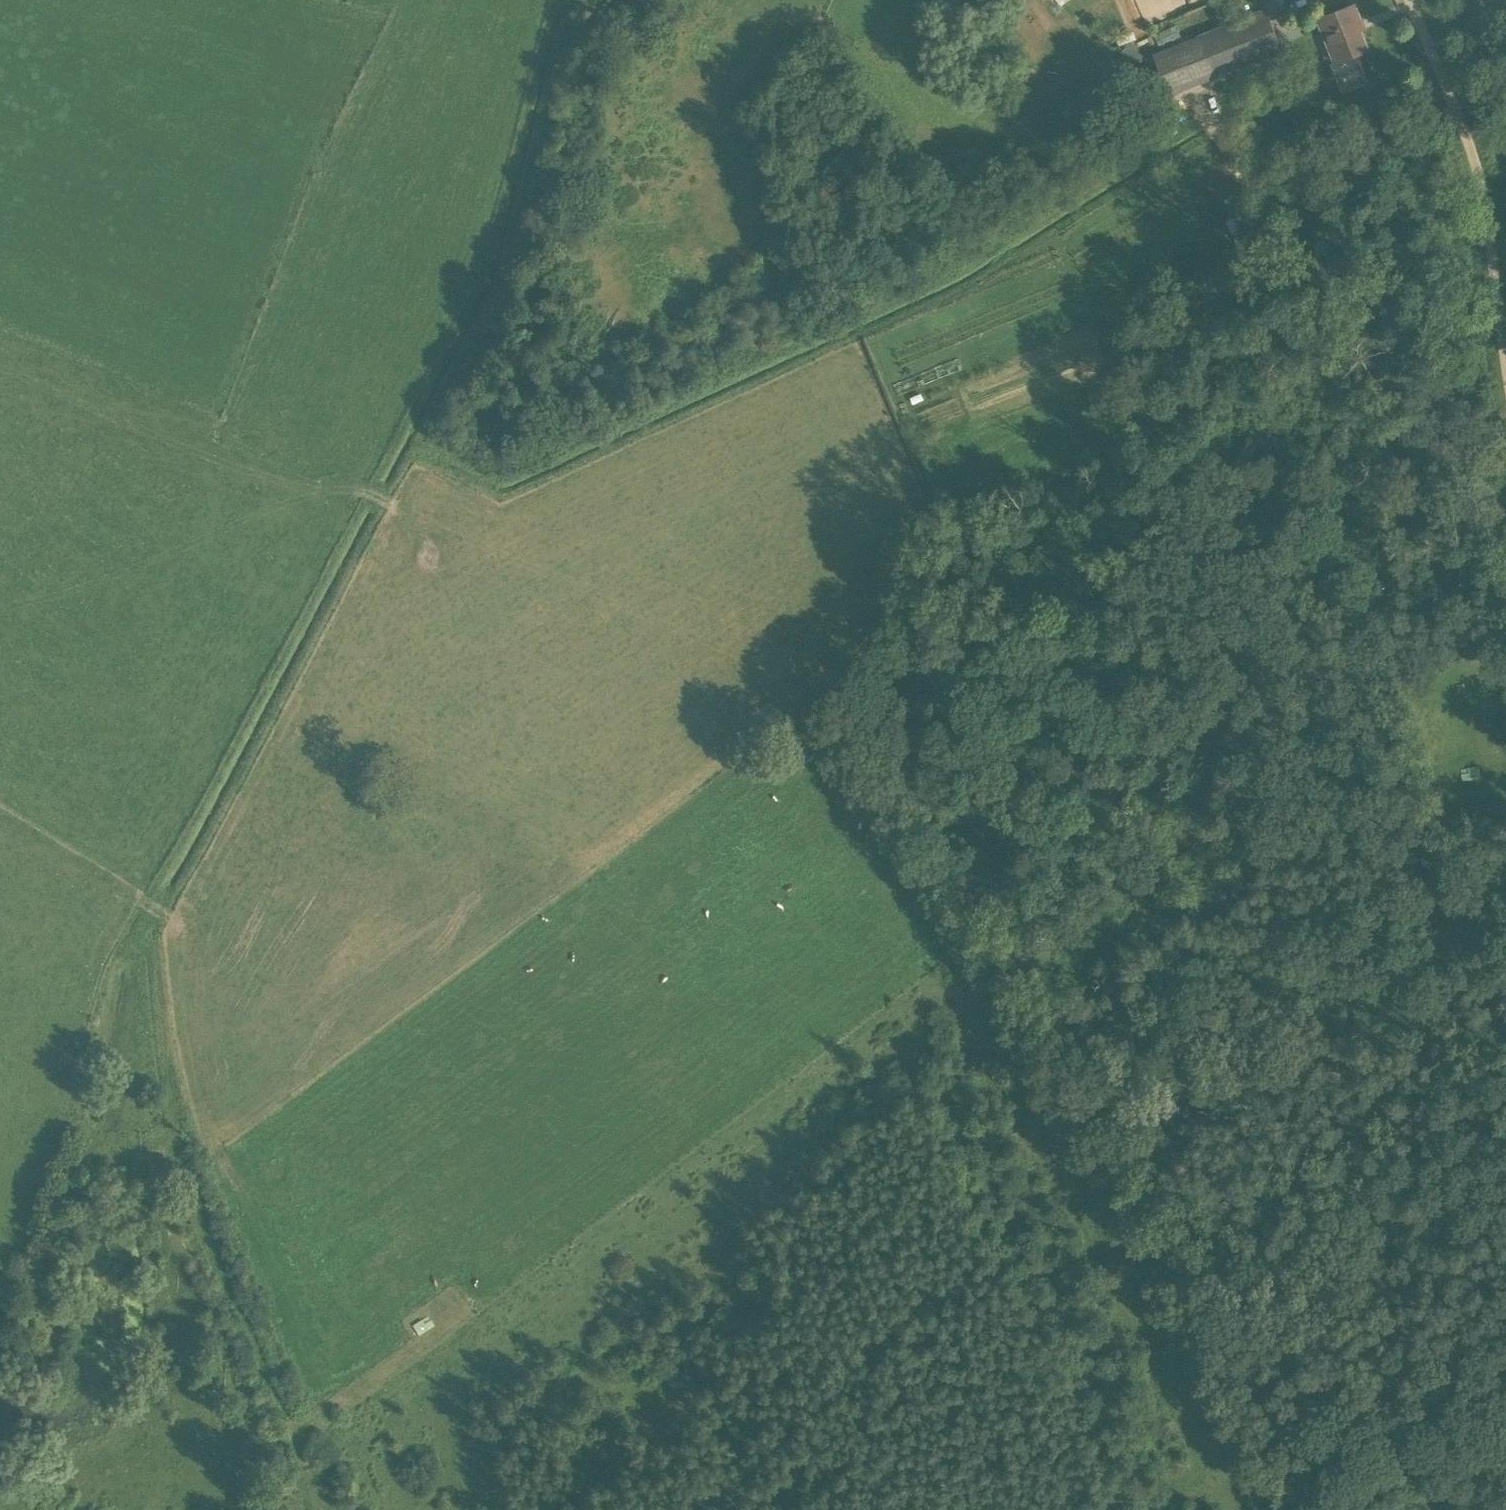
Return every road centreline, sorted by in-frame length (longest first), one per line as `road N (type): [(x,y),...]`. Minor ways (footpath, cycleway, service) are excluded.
road 1 (track): [(331,1509),(209,1243),(180,1156),(152,919)]
road 2 (unclassified): [(1505,365),(1480,181),(1411,0)]

